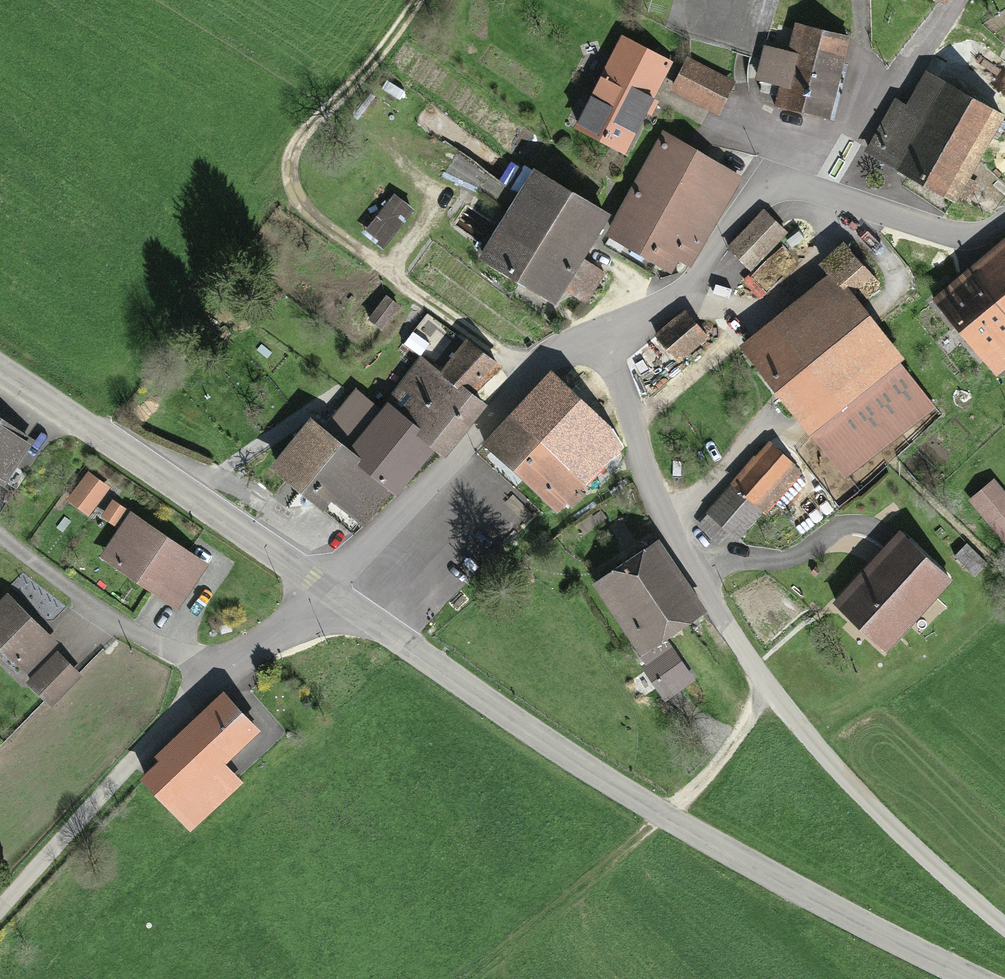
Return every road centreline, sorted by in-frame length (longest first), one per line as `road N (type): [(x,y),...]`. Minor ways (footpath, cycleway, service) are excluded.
road 1 (secondary): [(332,594),(666,816),(978,978)]
road 2 (residential): [(1004,923),(846,774),(742,641),(646,474),(606,330)]
road 3 (track): [(534,375),(314,215),(290,178),(301,137),(420,0)]
road 4 (residential): [(606,330),(691,281),(769,189),(792,187),(937,228),(1004,218)]
road 5 (unclassified): [(332,594),(185,712),(0,911)]
road 6 (secondary): [(0,369),(332,594)]
road 7 (residential): [(606,330),(534,375),(332,594)]
road 8 (track): [(473,978),(666,816)]
road 9 (track): [(995,581),(908,676),(811,734)]
road 10 (track): [(772,685),(718,765),(666,816)]

